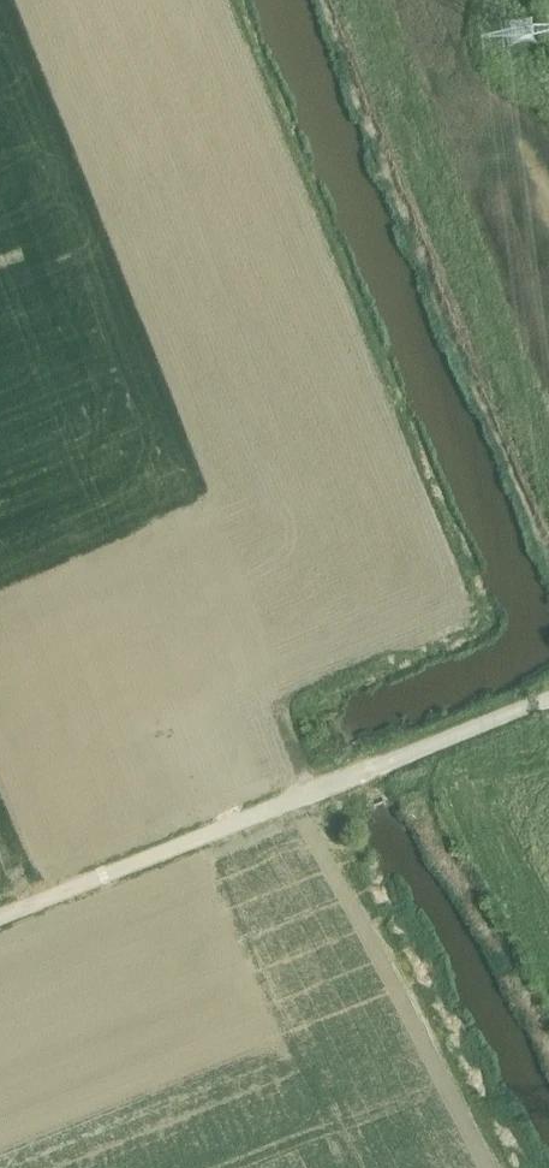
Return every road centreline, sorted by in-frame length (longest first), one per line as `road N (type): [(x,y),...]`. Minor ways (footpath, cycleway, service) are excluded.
road 1 (unclassified): [(0,921),(548,703)]

